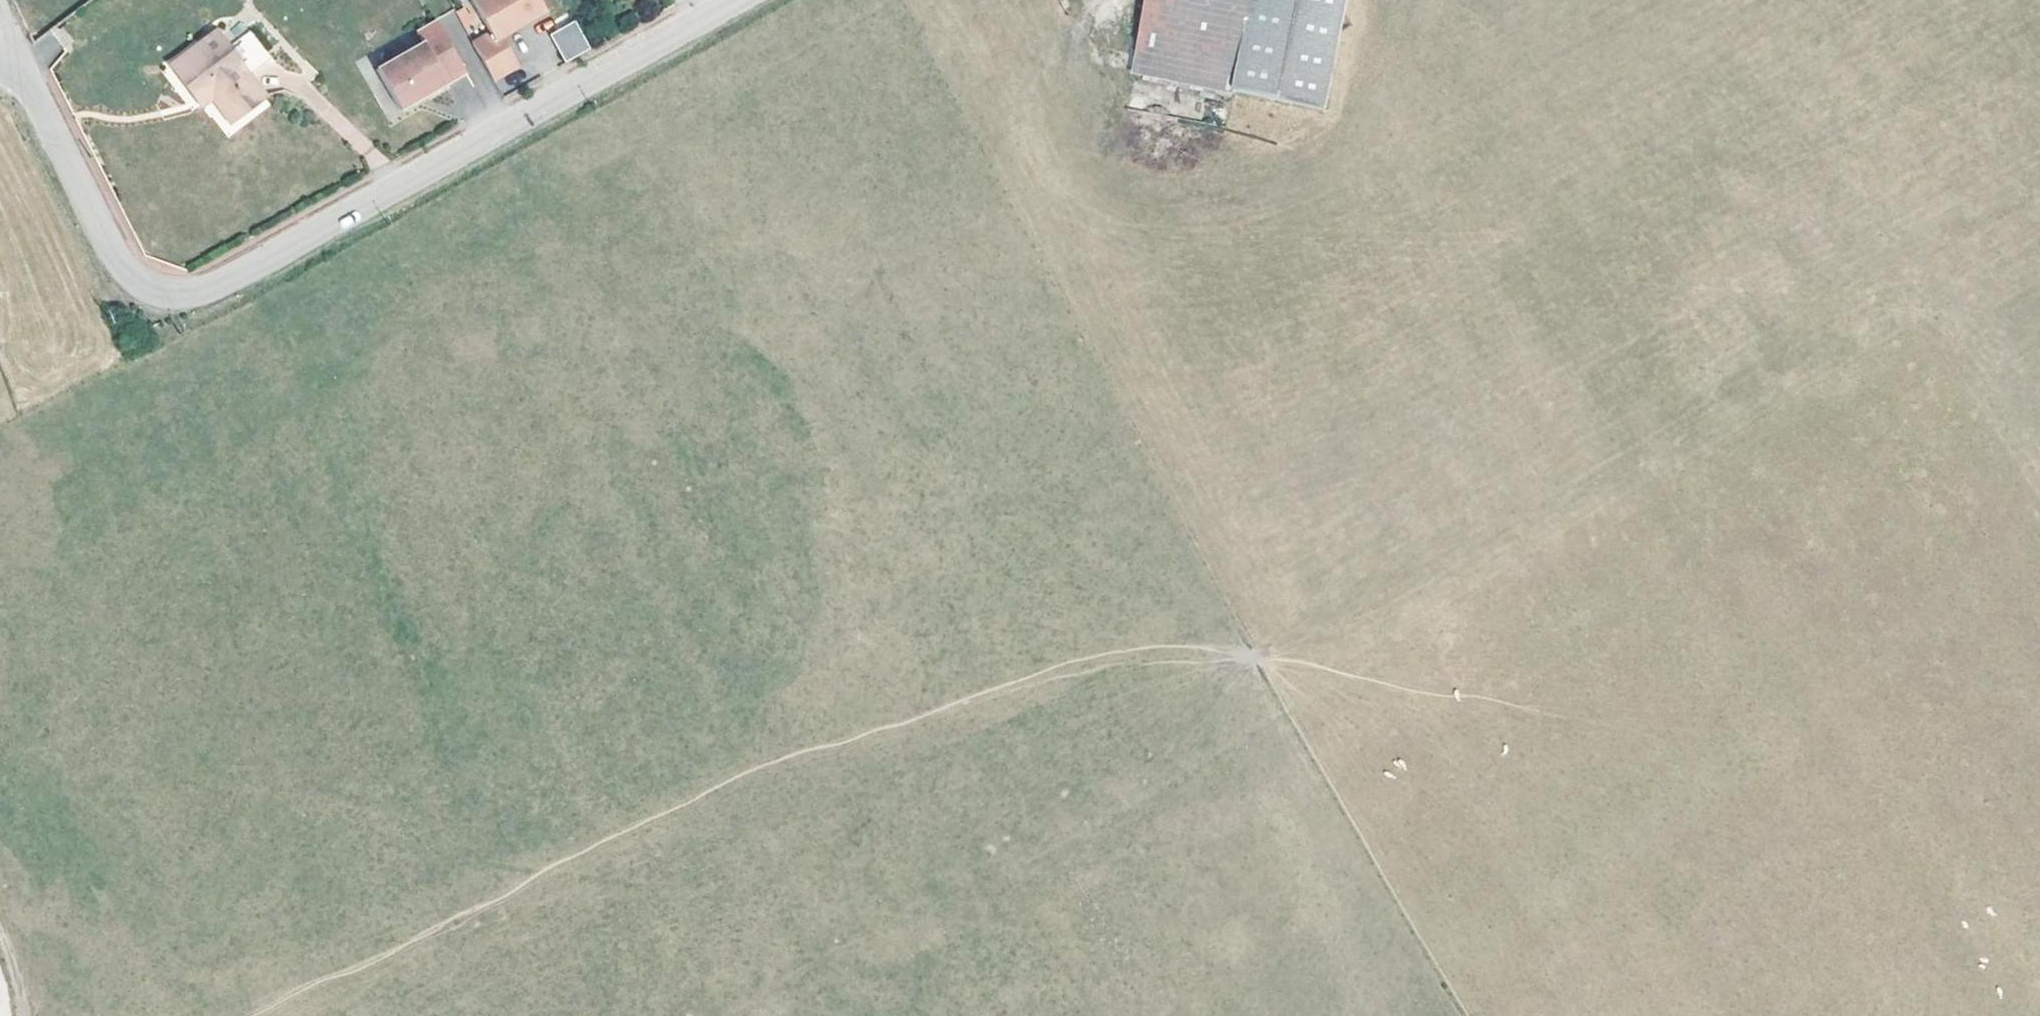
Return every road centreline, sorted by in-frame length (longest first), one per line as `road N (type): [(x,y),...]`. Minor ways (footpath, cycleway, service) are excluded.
road 1 (tertiary): [(736,0),(269,258),(211,288),(170,296),(136,282),(113,253),(4,27)]

